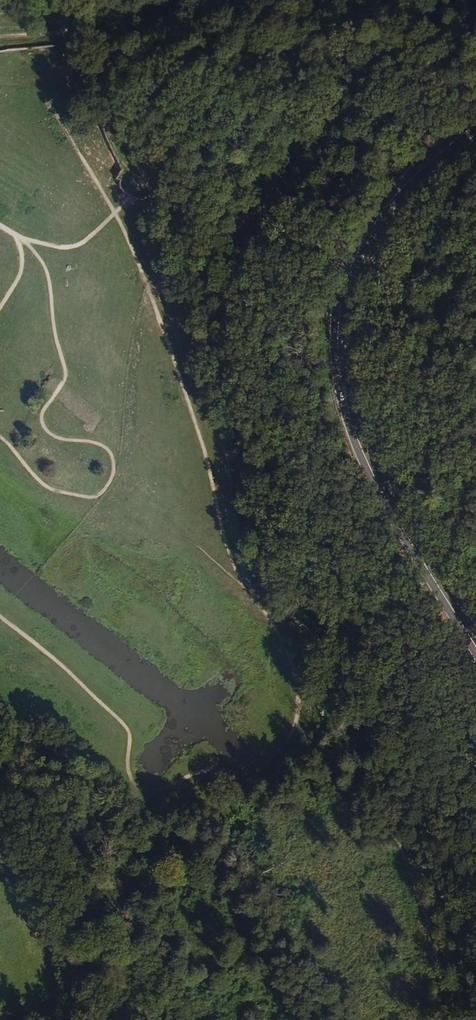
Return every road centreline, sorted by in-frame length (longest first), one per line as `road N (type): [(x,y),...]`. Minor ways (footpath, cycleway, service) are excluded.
road 1 (track): [(475,1004),(388,821),(364,705),(327,616),(269,535),(198,280)]
road 2 (secondary): [(475,647),(359,439),(338,348),(347,291),(372,241),(404,197),(475,131)]
road 3 (track): [(198,280),(370,53),(433,10),(472,0)]

